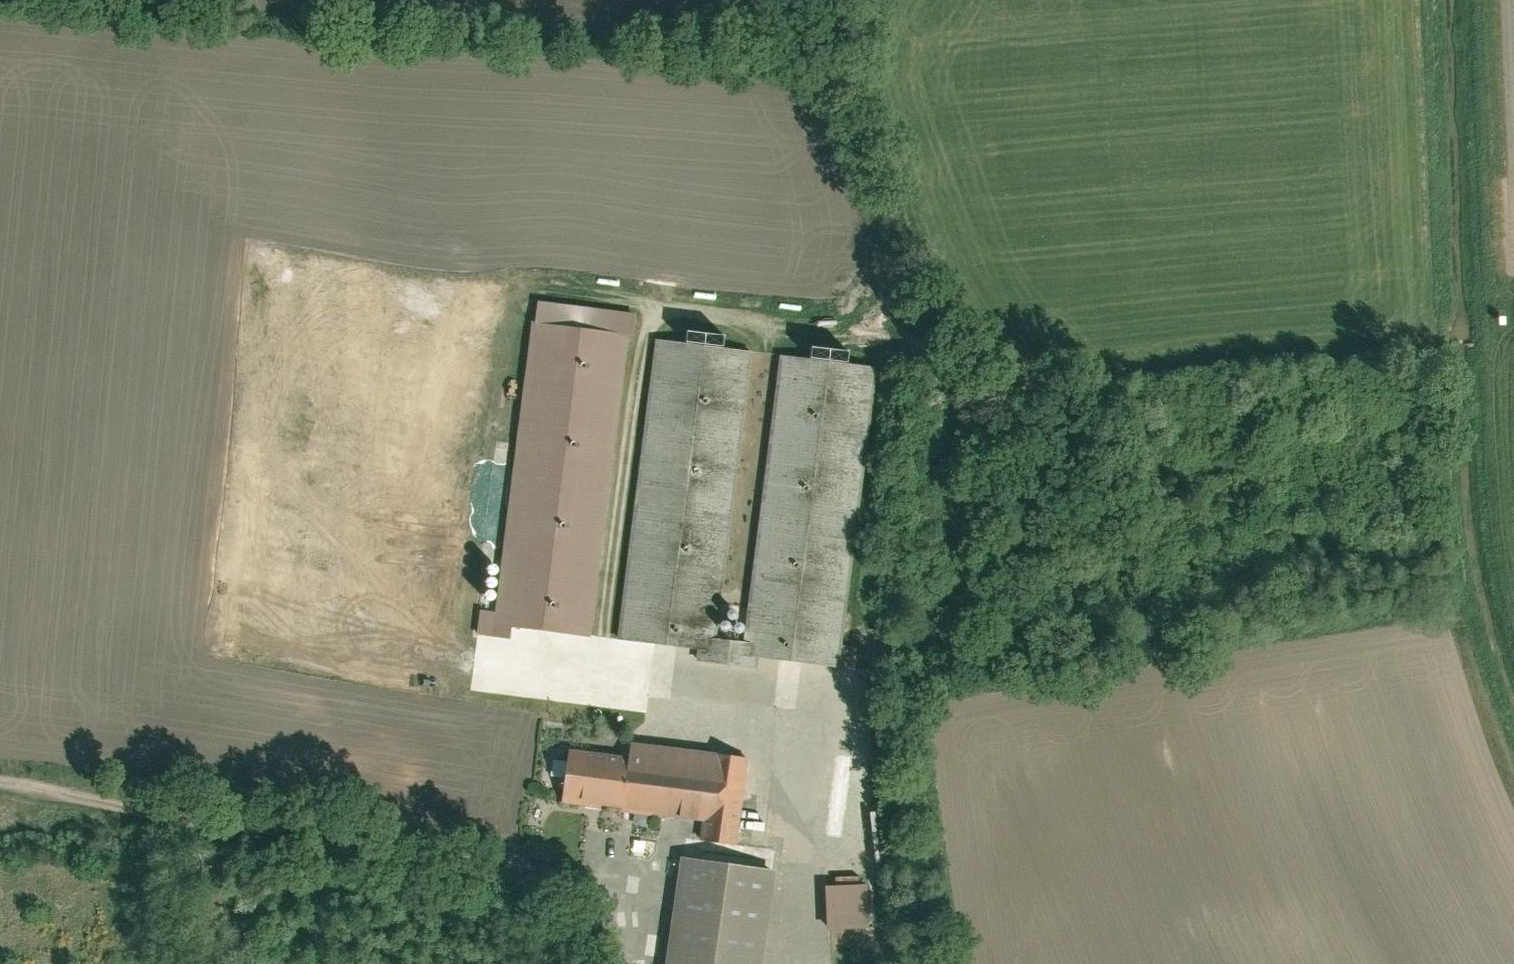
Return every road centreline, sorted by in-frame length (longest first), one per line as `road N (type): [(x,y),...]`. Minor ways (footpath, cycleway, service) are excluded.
road 1 (track): [(584,858),(0,770)]

